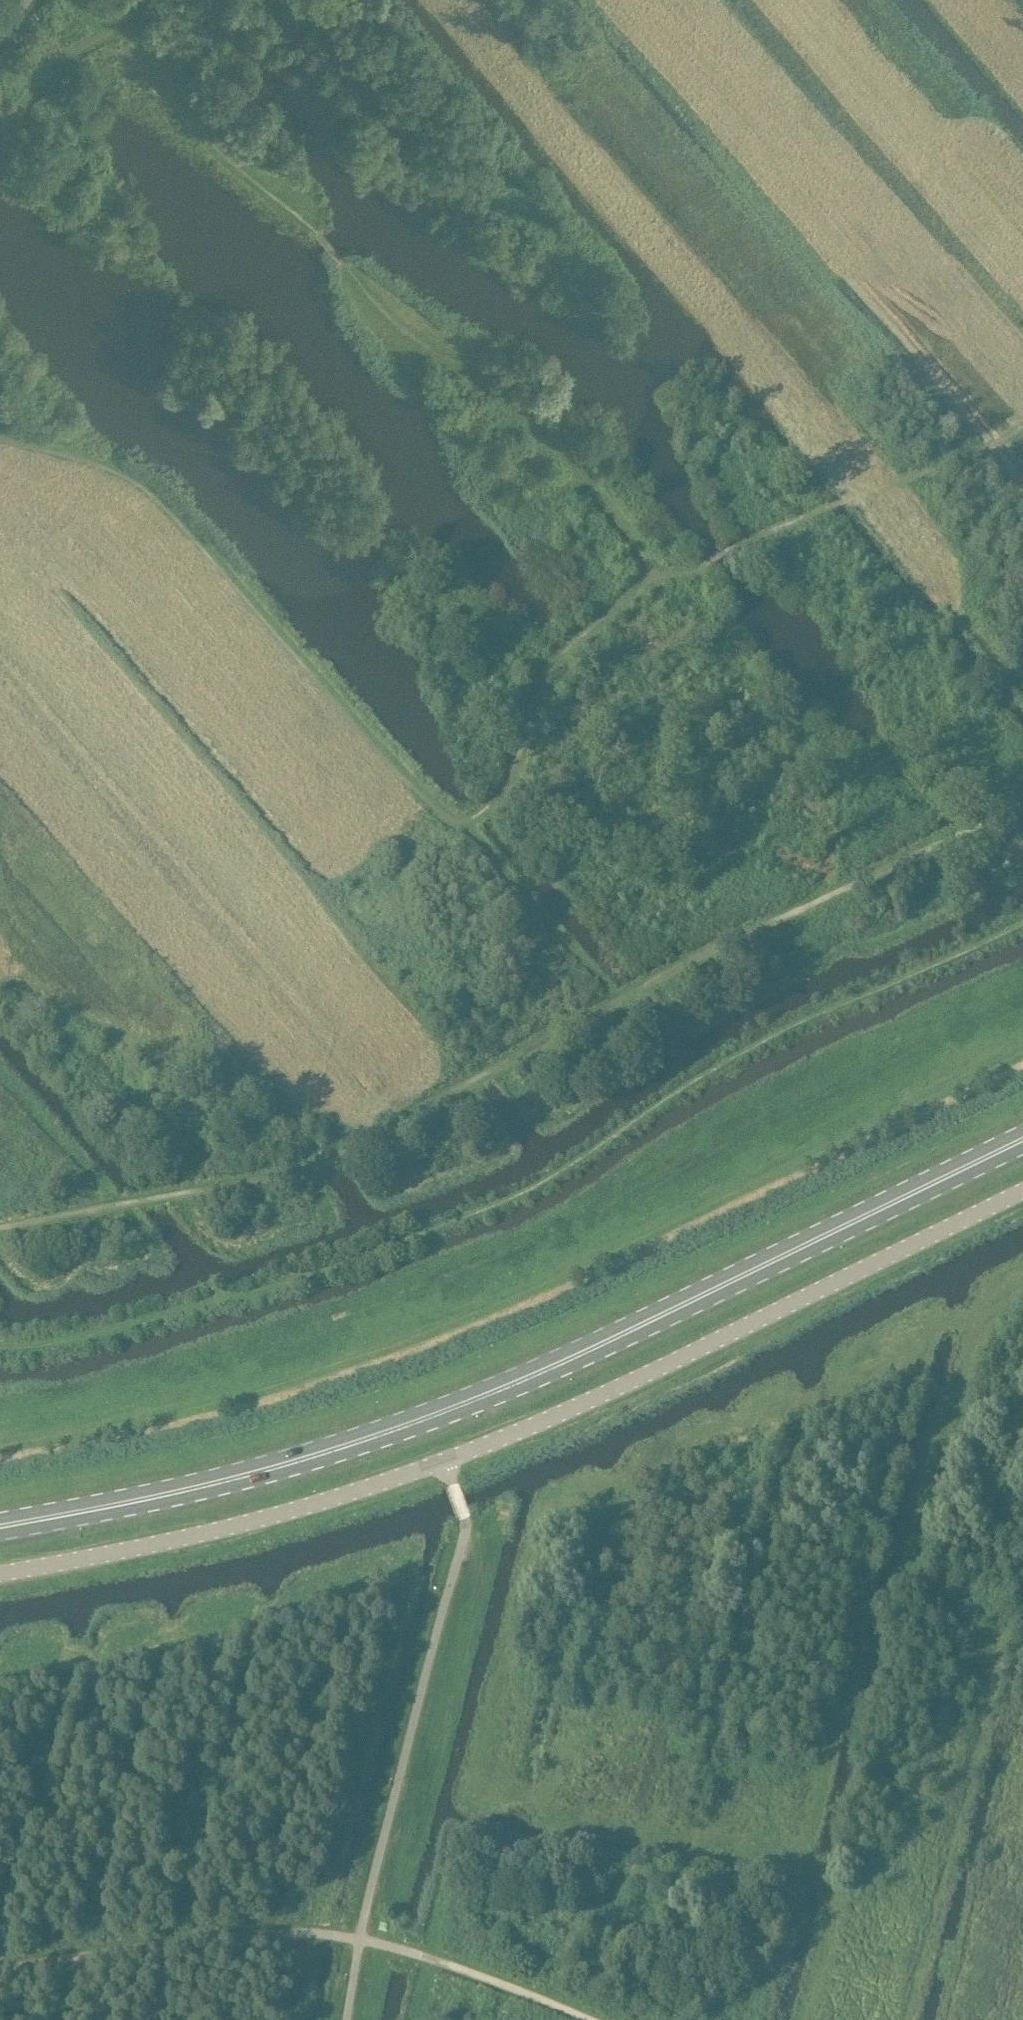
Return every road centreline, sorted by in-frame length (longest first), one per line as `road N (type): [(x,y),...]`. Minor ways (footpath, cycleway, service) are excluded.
road 1 (primary): [(0,1526),(310,1457),(492,1392),(1022,1139)]
road 2 (unclassified): [(1022,1187),(628,1380),(444,1459),(248,1521),(0,1572)]
road 3 (track): [(455,821),(600,1005)]

